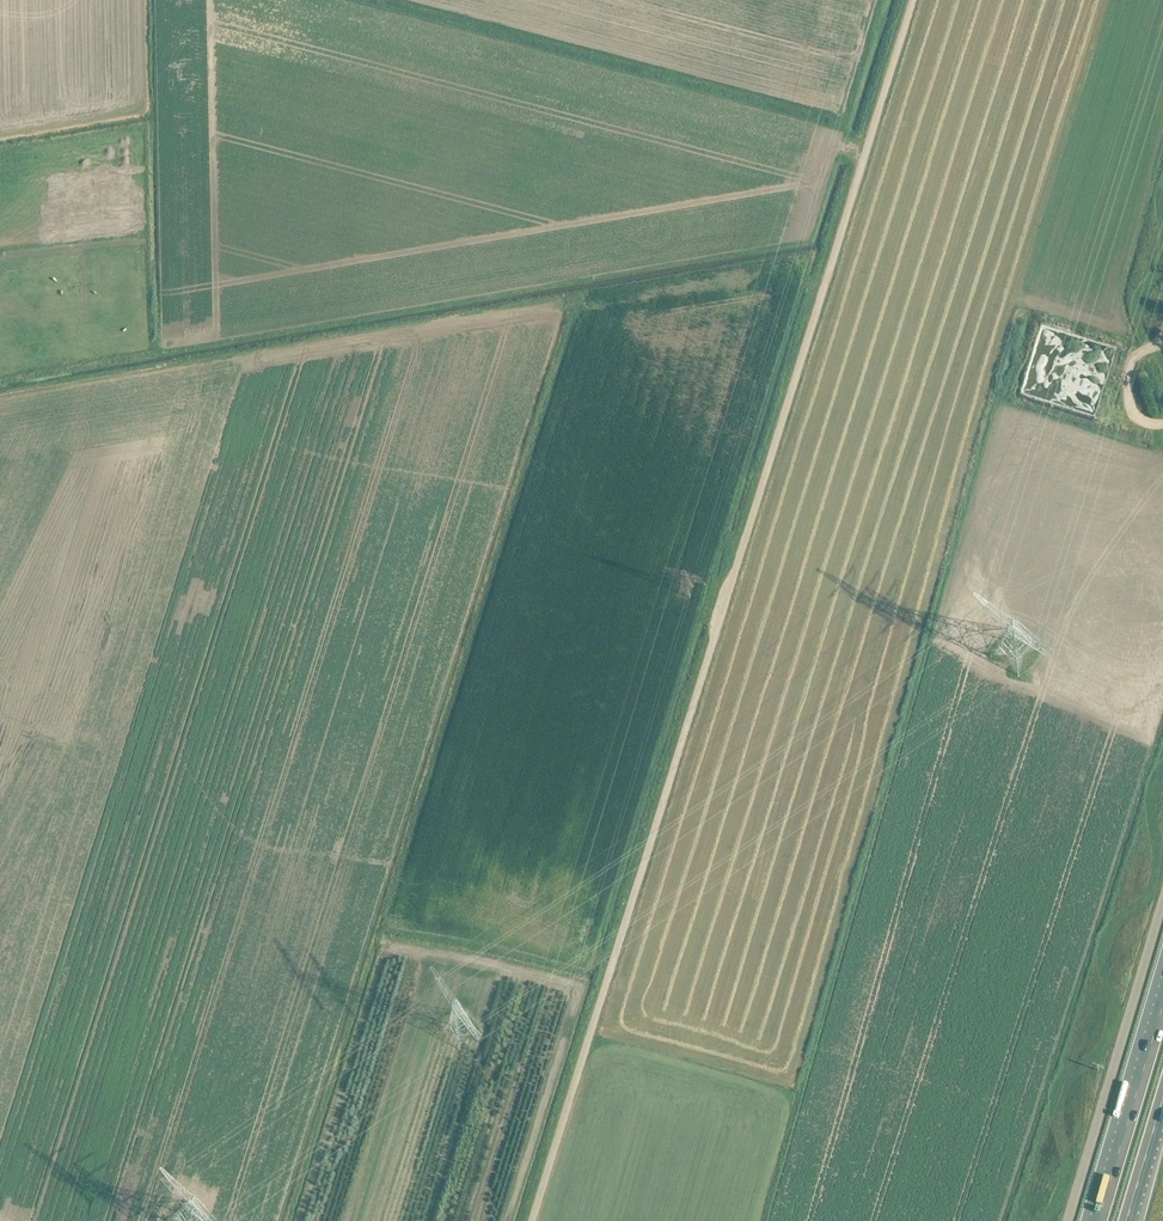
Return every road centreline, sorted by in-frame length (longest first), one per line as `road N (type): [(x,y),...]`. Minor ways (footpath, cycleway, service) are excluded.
road 1 (unclassified): [(532,1220),(913,0)]
road 2 (unclassified): [(1065,1220),(1162,902)]
road 3 (motorway): [(1162,1003),(1098,1220)]
road 4 (motorway): [(1126,1220),(1162,1098)]

